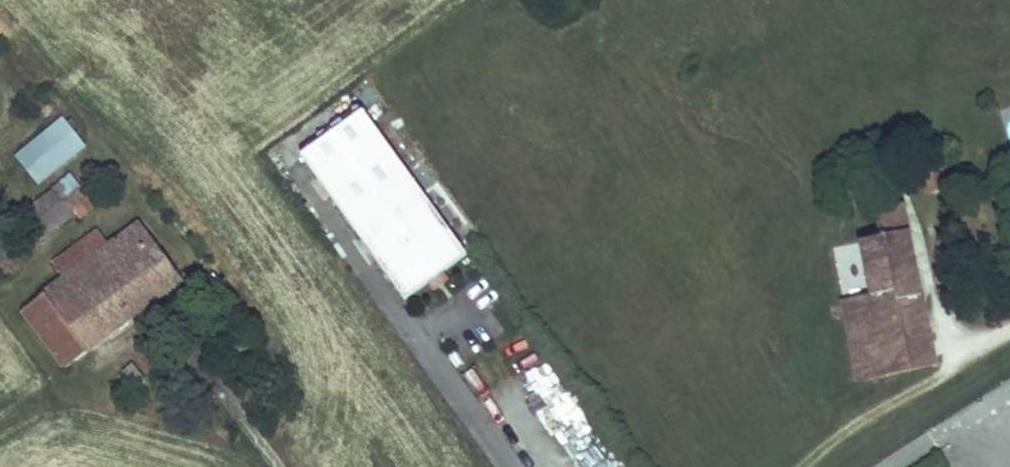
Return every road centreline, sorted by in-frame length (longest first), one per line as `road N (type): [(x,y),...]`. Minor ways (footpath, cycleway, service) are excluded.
road 1 (track): [(1009,337),(862,420),(800,466)]

